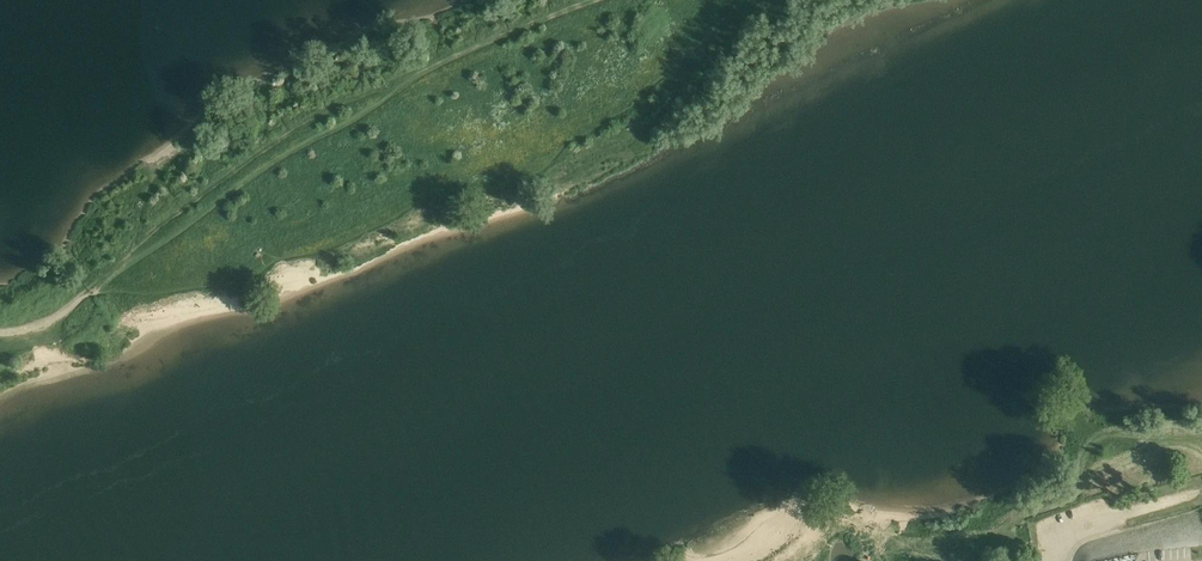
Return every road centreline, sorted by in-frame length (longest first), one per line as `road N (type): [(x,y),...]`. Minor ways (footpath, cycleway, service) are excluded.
road 1 (track): [(0,327),(70,304),(133,241),(310,123),(595,0)]

